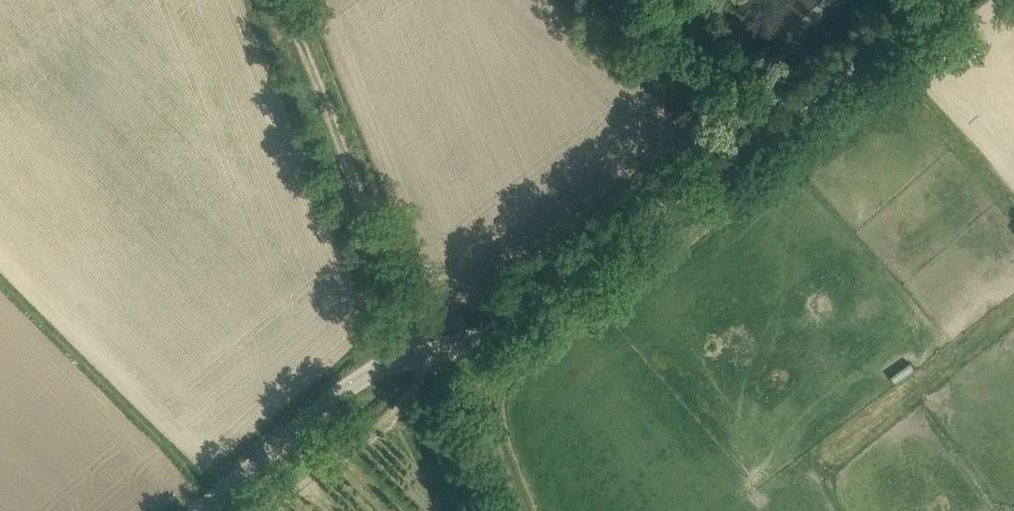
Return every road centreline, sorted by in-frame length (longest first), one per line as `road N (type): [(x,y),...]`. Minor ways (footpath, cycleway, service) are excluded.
road 1 (unclassified): [(201,510),(382,362),(492,330),(529,307),(933,0)]
road 2 (track): [(419,355),(283,0)]

